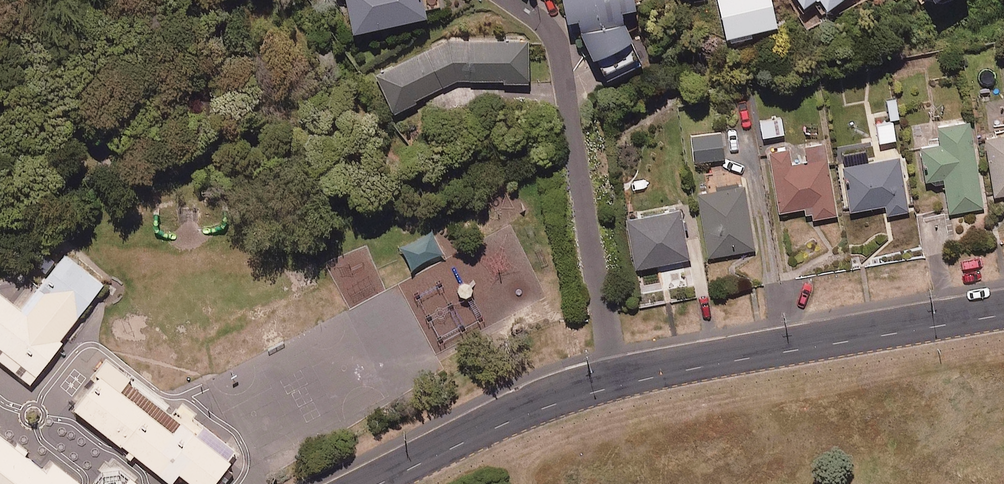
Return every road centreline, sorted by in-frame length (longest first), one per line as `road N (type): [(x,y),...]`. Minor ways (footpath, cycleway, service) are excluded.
road 1 (tertiary): [(1003,314),(586,394),(378,483)]

